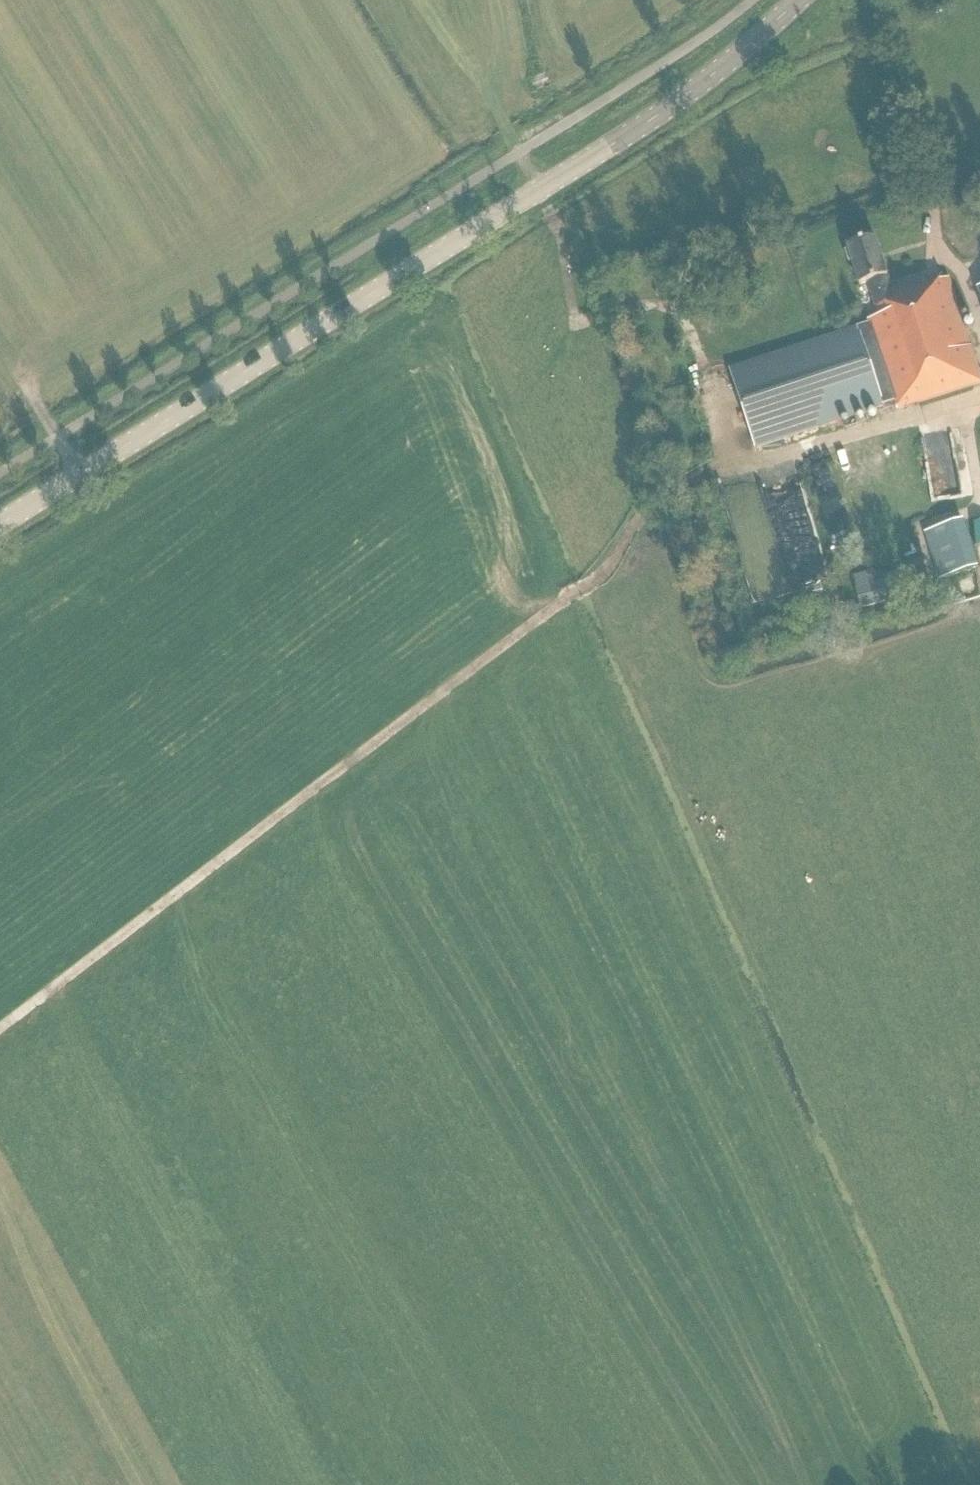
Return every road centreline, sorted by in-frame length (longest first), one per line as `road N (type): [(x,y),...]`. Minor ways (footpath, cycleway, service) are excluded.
road 1 (track): [(906,423),(717,473),(666,496),(602,575),(0,1030)]
road 2 (secondary): [(0,527),(622,140),(799,0)]

